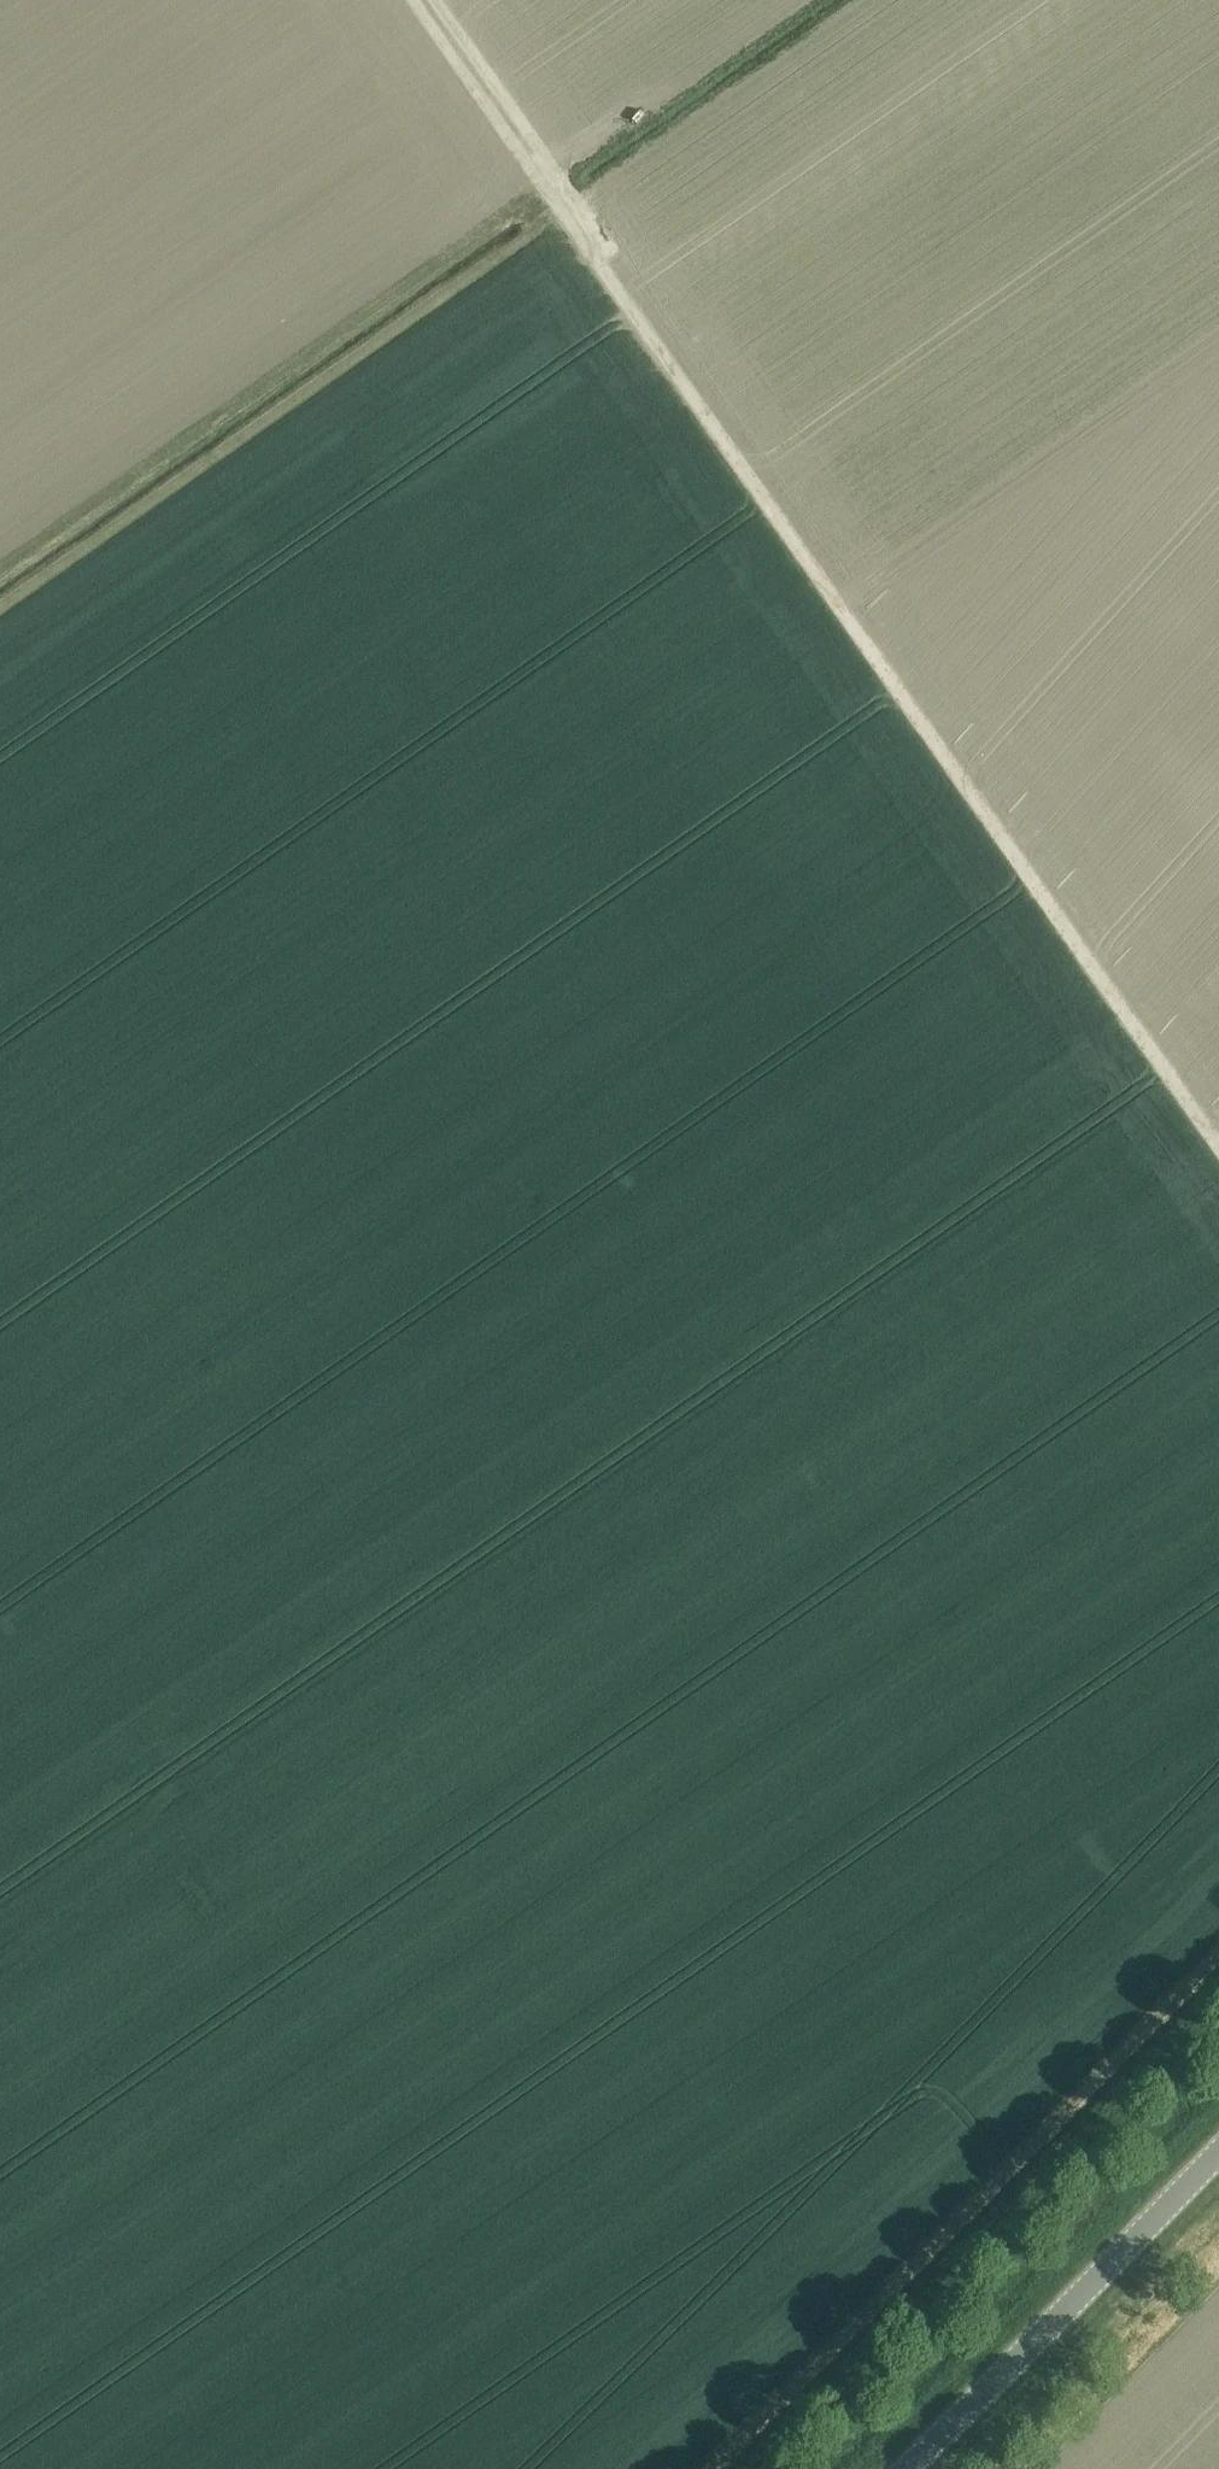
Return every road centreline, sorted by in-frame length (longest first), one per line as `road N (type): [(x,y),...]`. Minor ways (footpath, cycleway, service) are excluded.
road 1 (unclassified): [(910,2468),(1218,2153)]

